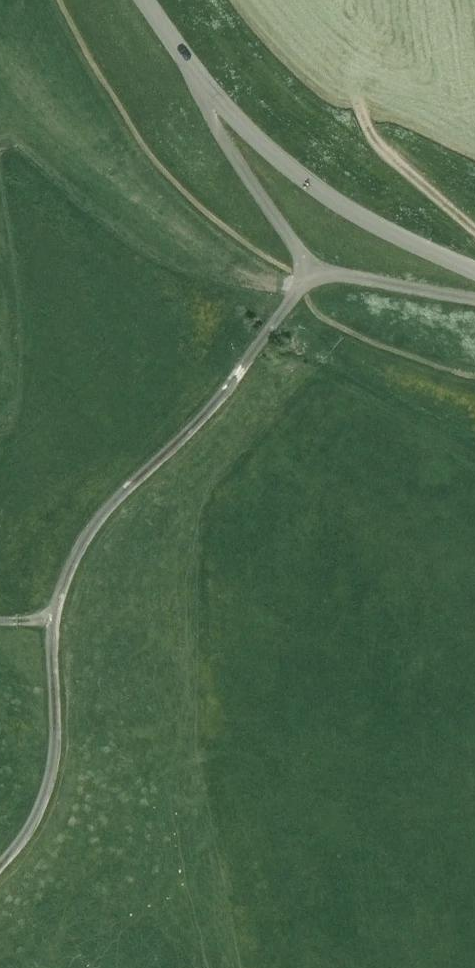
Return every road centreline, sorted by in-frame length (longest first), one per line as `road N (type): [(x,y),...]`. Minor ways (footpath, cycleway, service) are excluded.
road 1 (unclassified): [(52,611),(68,553),(87,526),(234,378),(313,268)]
road 2 (track): [(297,291),(124,102),(62,0)]
road 3 (tertiary): [(474,271),(332,201),(197,76)]
road 4 (unclassified): [(0,860),(29,822),(50,763),(52,611)]
road 5 (unclassified): [(313,268),(204,118),(197,76)]
road 6 (track): [(474,228),(373,138),(353,91)]
road 7 (unclassified): [(474,301),(313,268)]

